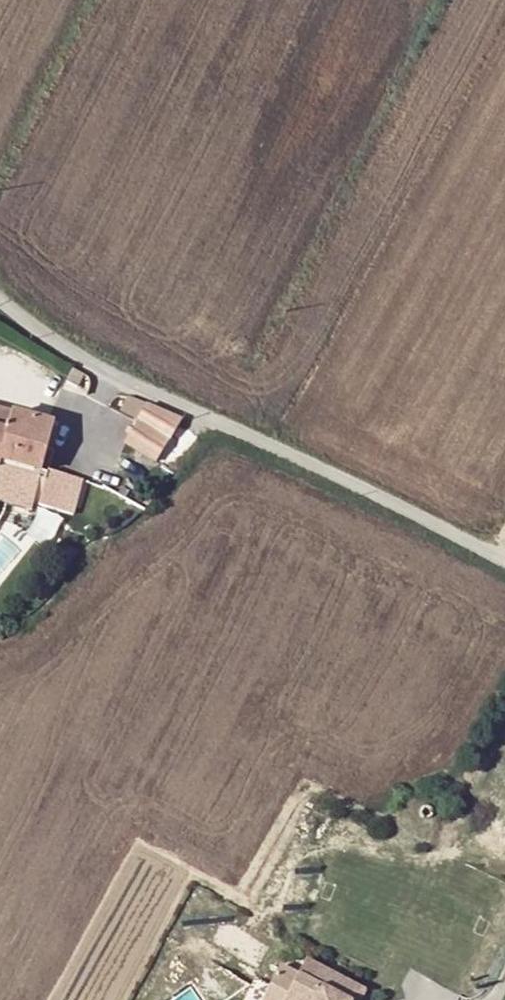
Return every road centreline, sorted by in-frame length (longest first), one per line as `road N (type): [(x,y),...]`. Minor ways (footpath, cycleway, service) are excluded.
road 1 (unclassified): [(504,561),(93,363),(0,301)]

